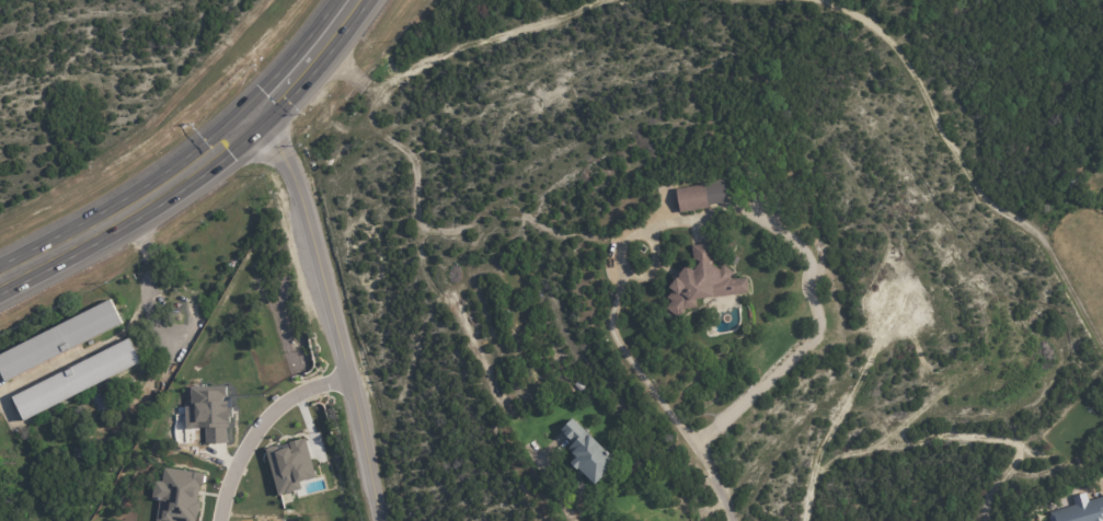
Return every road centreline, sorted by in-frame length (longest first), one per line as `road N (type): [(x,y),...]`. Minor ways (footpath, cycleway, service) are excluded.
road 1 (residential): [(817,0),(880,24),(987,200),(1054,253),(1102,347)]
road 2 (residential): [(249,117),(294,182),(376,520)]
road 3 (residential): [(378,91),(374,126),(412,155),(422,250),(438,299),(470,331),(501,401)]
road 4 (residential): [(315,44),(378,91),(467,45),(598,0)]
road 5 (primary): [(249,117),(89,233),(0,279)]
road 6 (residential): [(620,282),(610,331),(692,444),(732,520)]
road 7 (residential): [(347,377),(296,395),(262,424),(227,484),(222,520)]
road 8 (primary): [(347,0),(249,117)]
road 9 (residential): [(806,520),(819,461),(904,437)]

